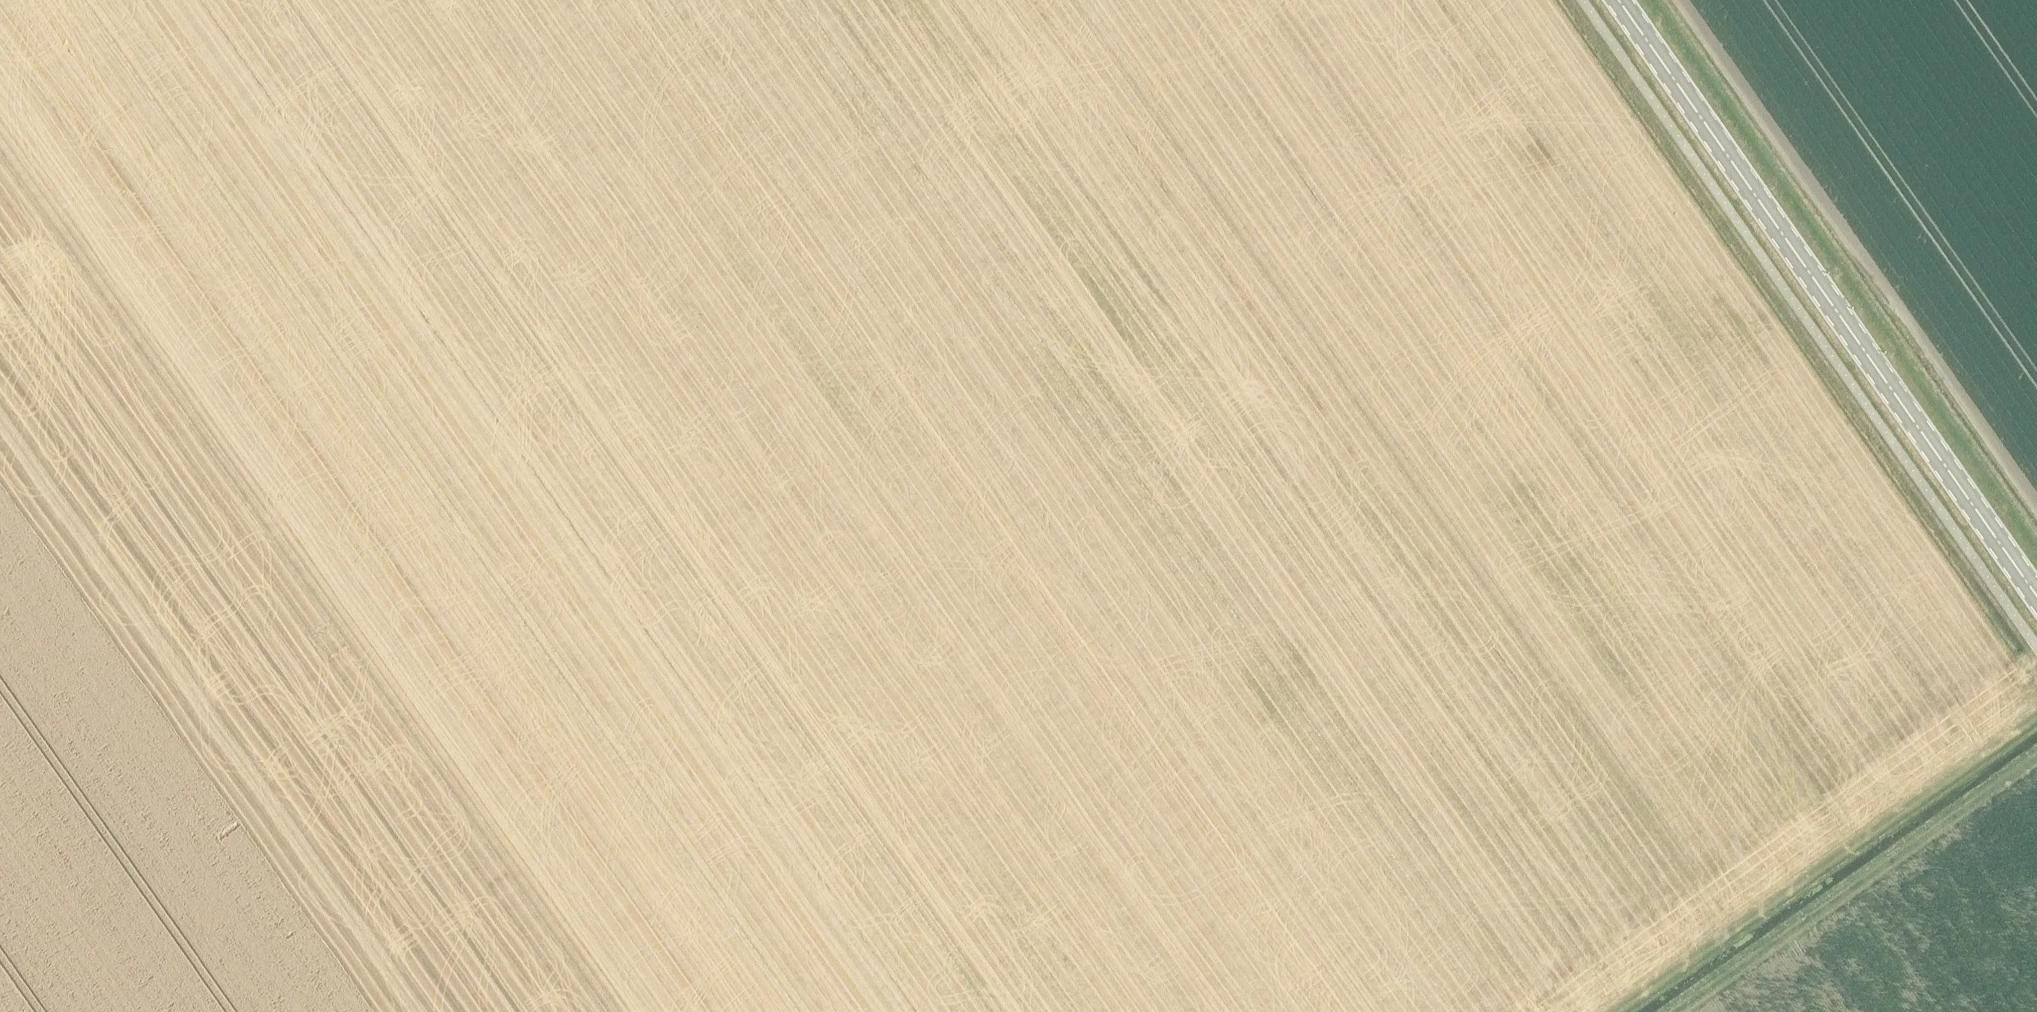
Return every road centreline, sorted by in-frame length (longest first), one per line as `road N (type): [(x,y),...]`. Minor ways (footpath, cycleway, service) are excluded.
road 1 (secondary): [(2036,594),(1618,0)]

